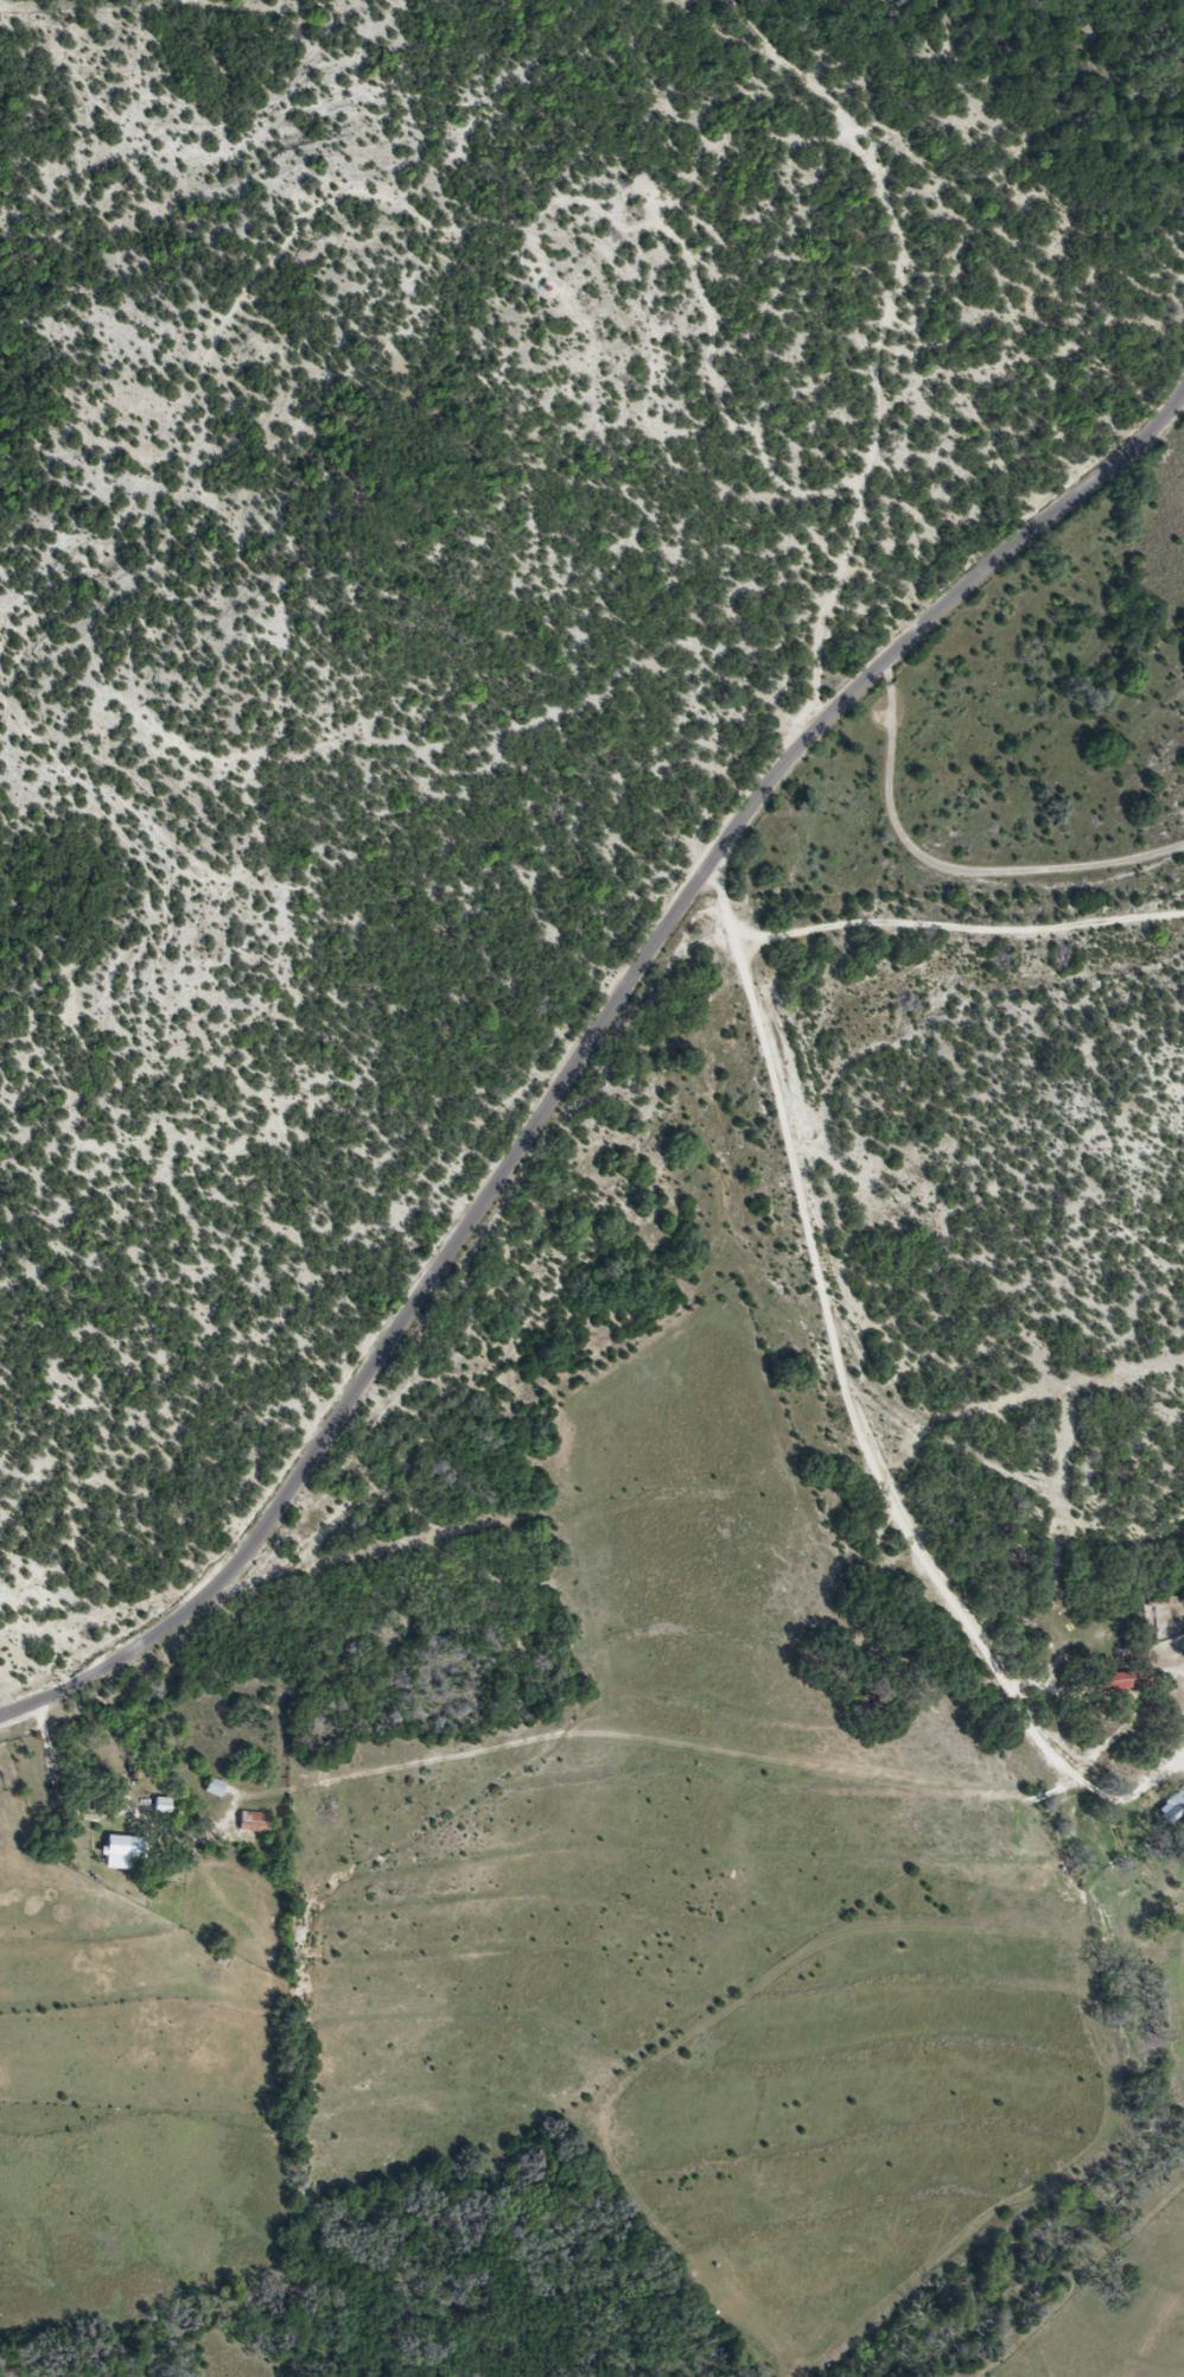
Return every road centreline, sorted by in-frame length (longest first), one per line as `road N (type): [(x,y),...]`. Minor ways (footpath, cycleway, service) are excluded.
road 1 (residential): [(0,1713),(66,1691),(234,1565),(766,787),(884,656),(1137,444),(1183,394)]

